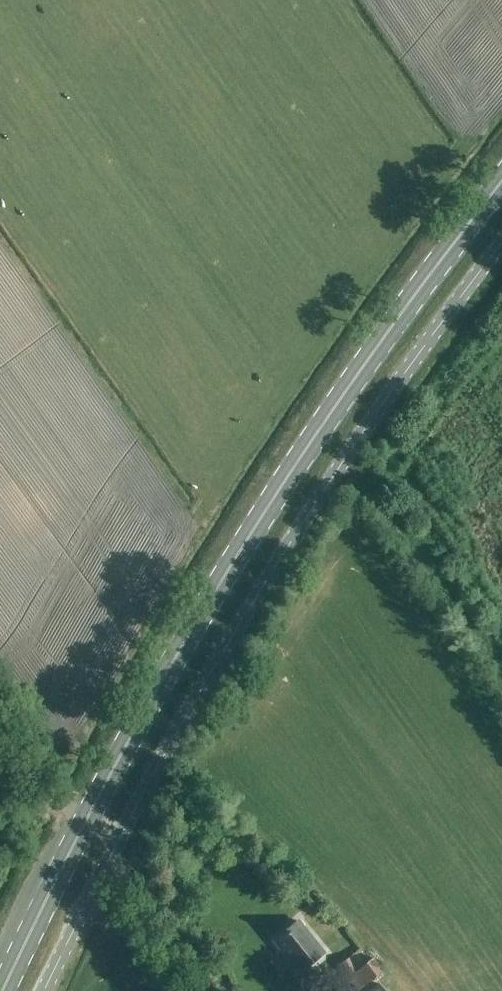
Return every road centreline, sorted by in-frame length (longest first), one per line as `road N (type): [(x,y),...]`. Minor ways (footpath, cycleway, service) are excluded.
road 1 (primary): [(85,820),(263,512),(501,180)]
road 2 (unclassified): [(121,836),(291,541),(501,242)]
road 3 (primary): [(2,990),(85,820)]
road 4 (unclassified): [(44,990),(121,836)]

